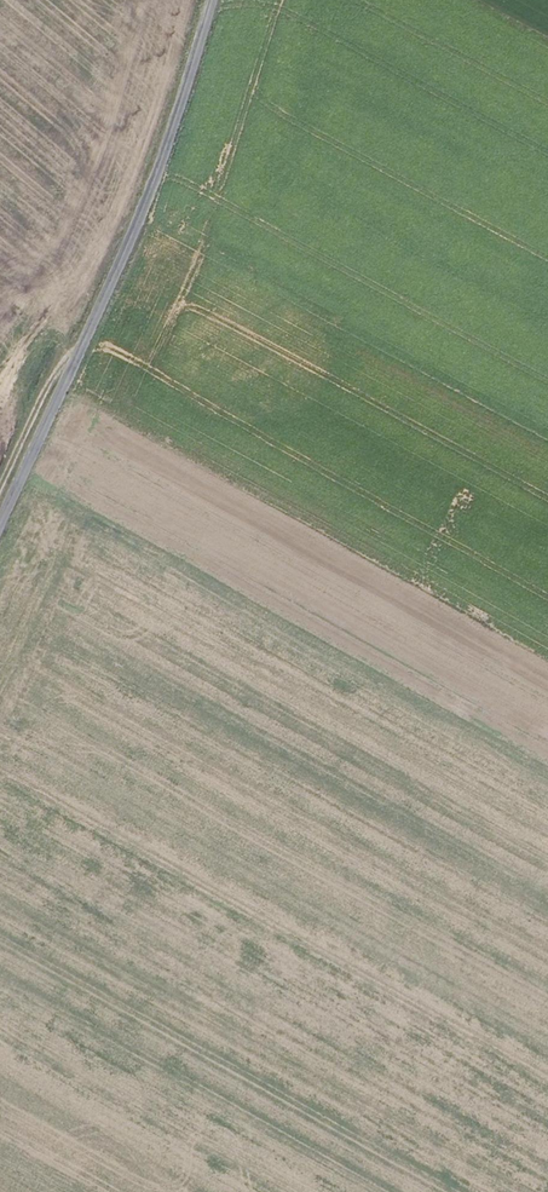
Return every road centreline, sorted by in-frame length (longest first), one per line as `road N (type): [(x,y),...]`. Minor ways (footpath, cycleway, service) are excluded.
road 1 (unclassified): [(0,523),(142,210),(211,0)]

